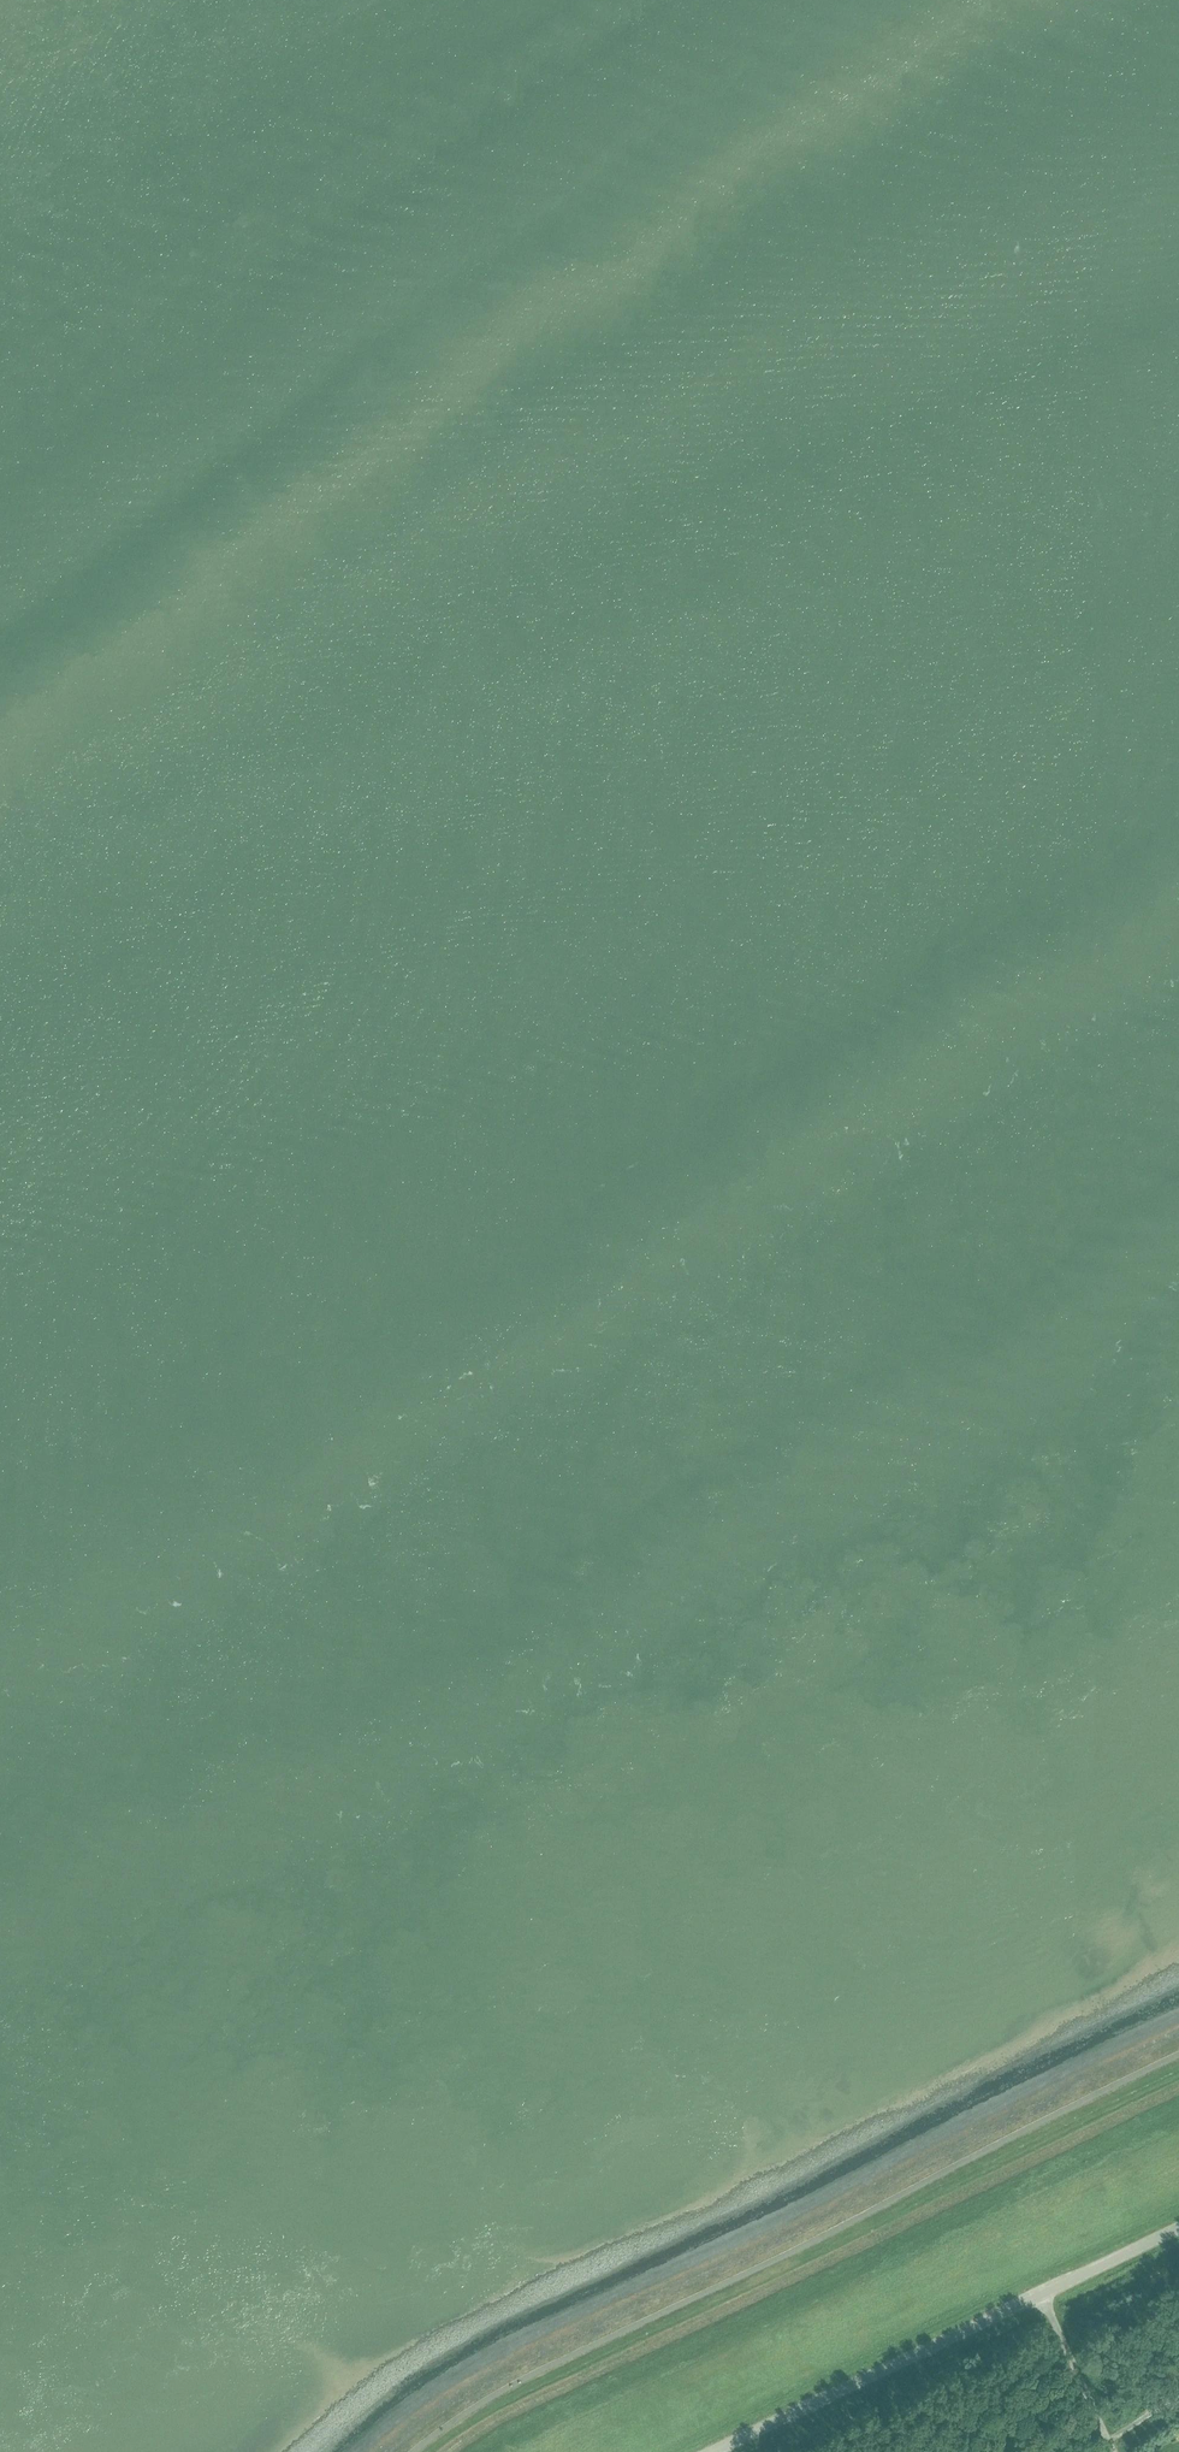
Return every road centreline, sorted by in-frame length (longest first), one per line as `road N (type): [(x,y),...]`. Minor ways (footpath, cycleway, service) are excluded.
road 1 (tertiary): [(723,2451),(1178,2230)]

